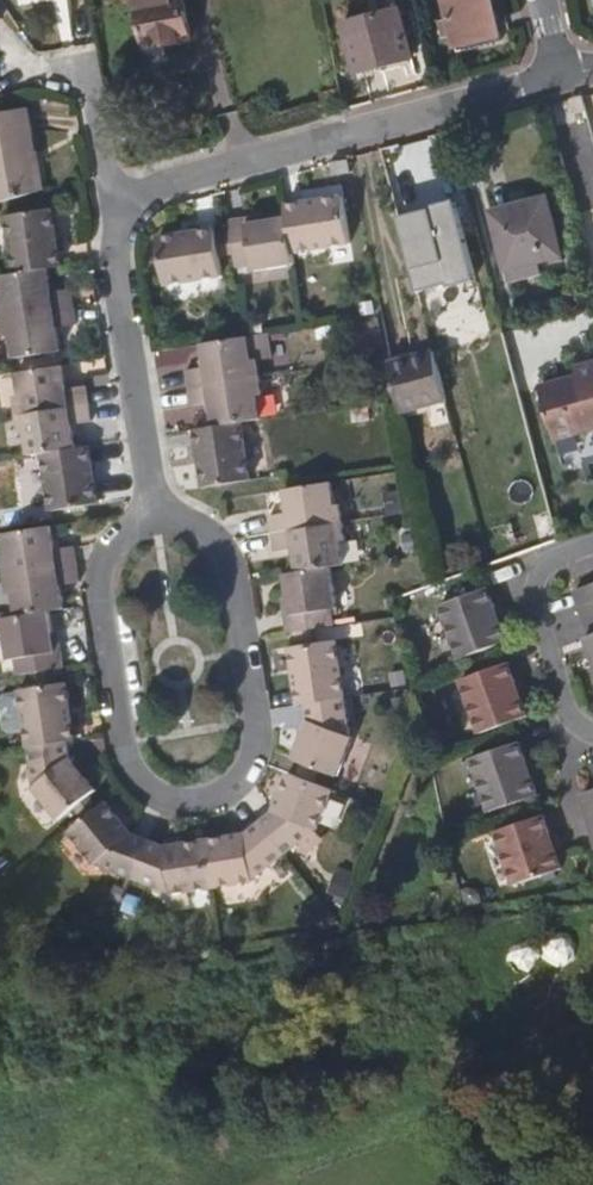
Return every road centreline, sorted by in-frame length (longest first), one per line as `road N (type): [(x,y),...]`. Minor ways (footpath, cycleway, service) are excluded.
road 1 (residential): [(157,510),(124,530),(103,558),(100,599),(123,757),(145,785),(175,801),(210,800),(236,787),(252,760),(257,727),(232,563),(217,535),(192,517)]
road 2 (residential): [(562,77),(107,197)]
road 3 (residential): [(107,197),(157,510)]
road 4 (residential): [(592,733),(574,733),(541,586),(551,562),(592,539)]
road 5 (residential): [(72,71),(87,84),(107,197)]

